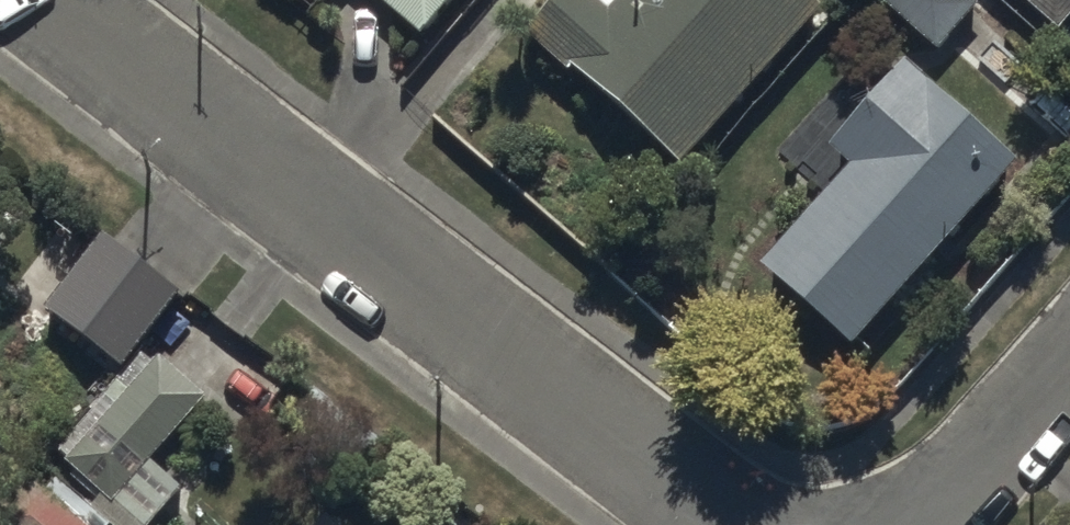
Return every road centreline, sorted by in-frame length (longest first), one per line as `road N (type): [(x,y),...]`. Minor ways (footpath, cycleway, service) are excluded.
road 1 (residential): [(51,0),(729,524)]
road 2 (residential): [(924,524),(1069,361)]

